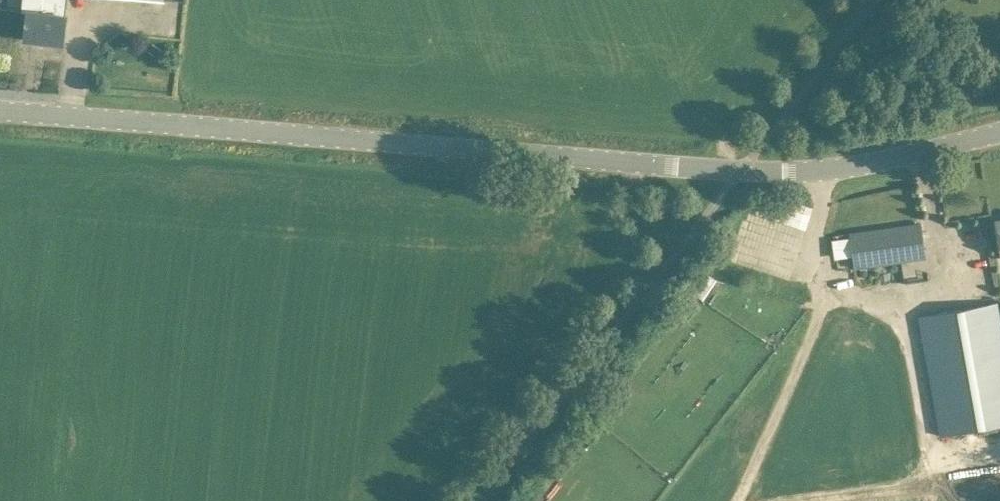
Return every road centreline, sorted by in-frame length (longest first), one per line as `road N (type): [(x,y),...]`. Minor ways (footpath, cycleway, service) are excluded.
road 1 (unclassified): [(0,110),(796,171),(999,132)]

